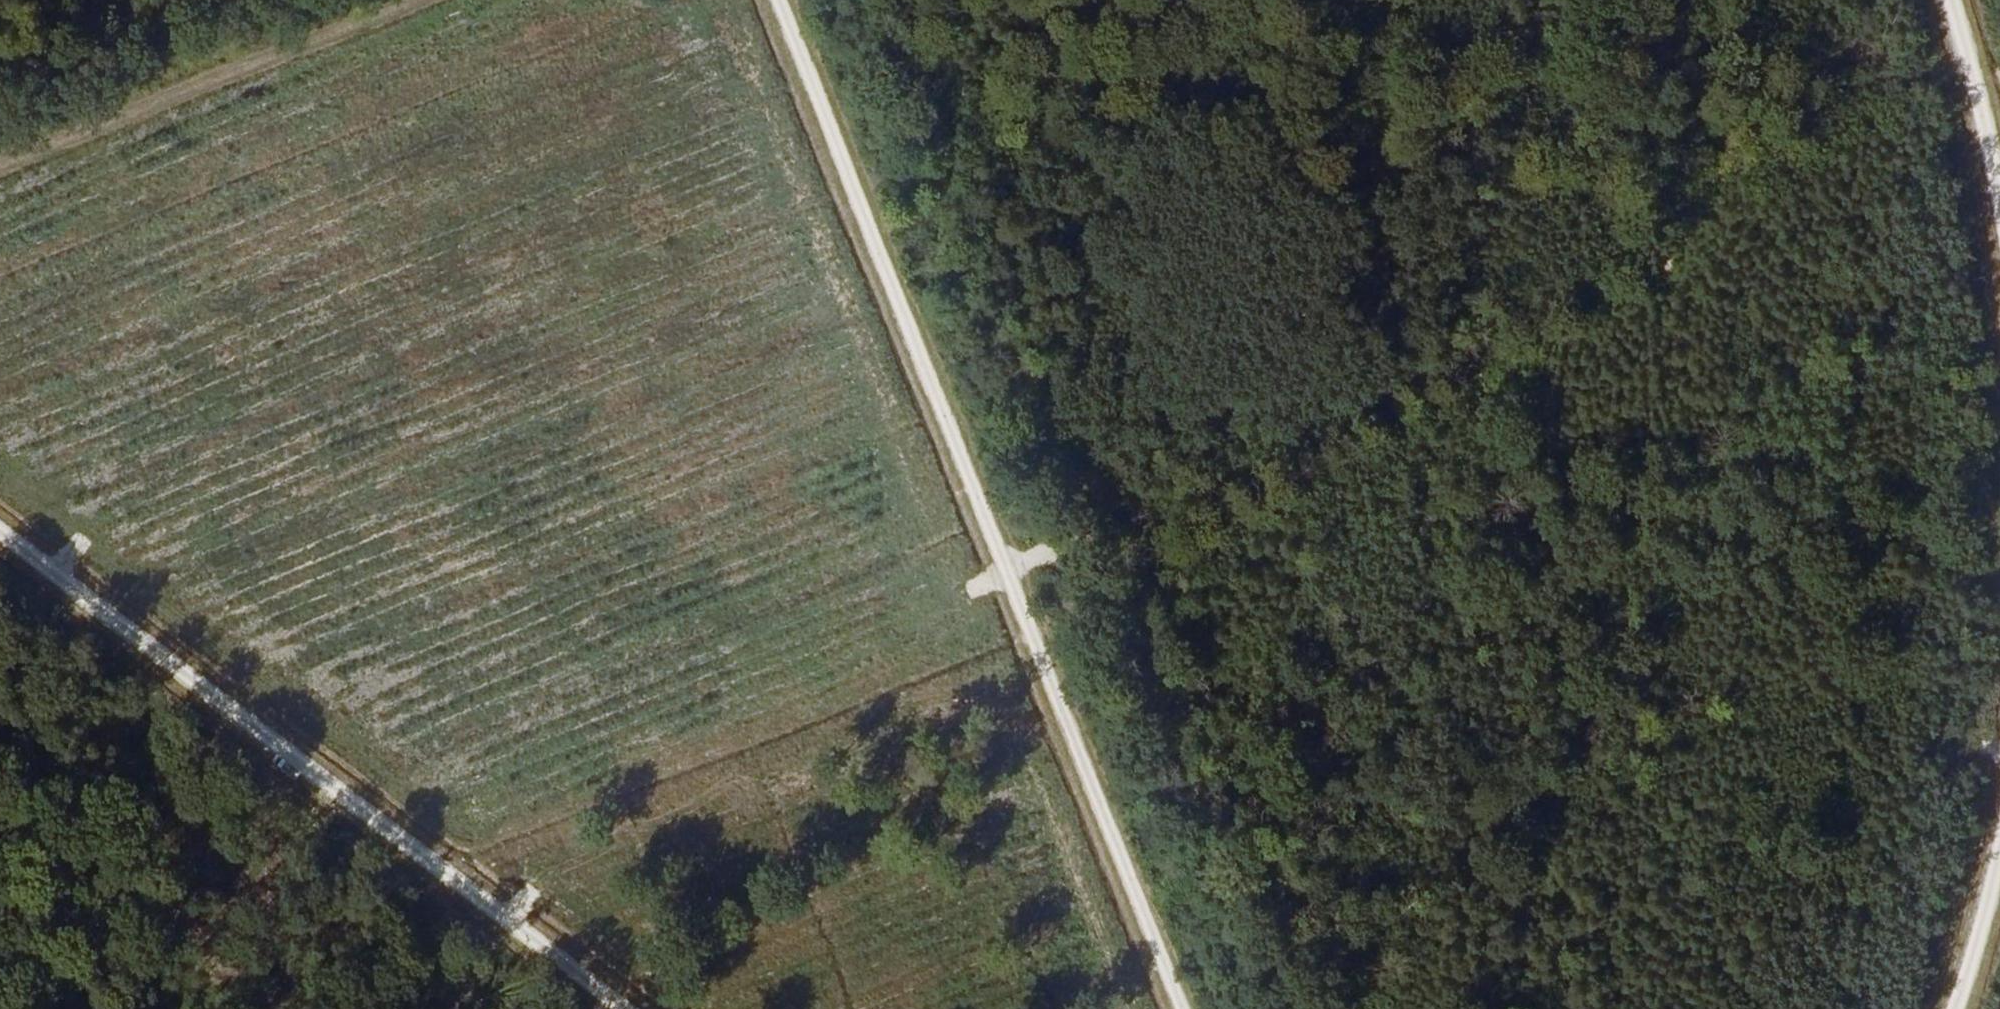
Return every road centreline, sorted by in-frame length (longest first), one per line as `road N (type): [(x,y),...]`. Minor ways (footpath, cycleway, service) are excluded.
road 1 (track): [(783,0),(1034,598),(1195,1008)]
road 2 (track): [(655,1008),(0,507)]
road 3 (track): [(418,0),(0,166)]
road 4 (track): [(1999,199),(1950,0)]
road 5 (track): [(1958,1008),(1999,863)]

